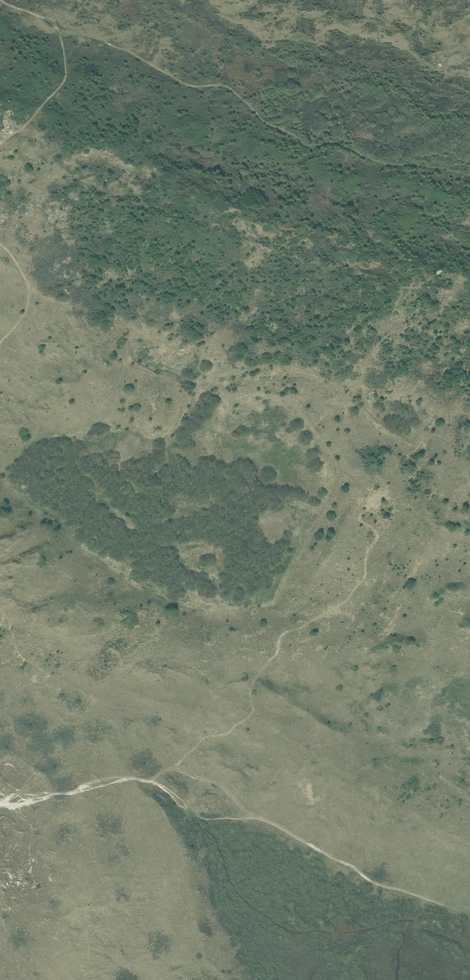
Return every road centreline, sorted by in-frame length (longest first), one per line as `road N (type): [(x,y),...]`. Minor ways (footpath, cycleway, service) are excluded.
road 1 (track): [(58,32),(62,85),(0,144)]
road 2 (track): [(0,244),(31,287),(25,315),(0,344)]

